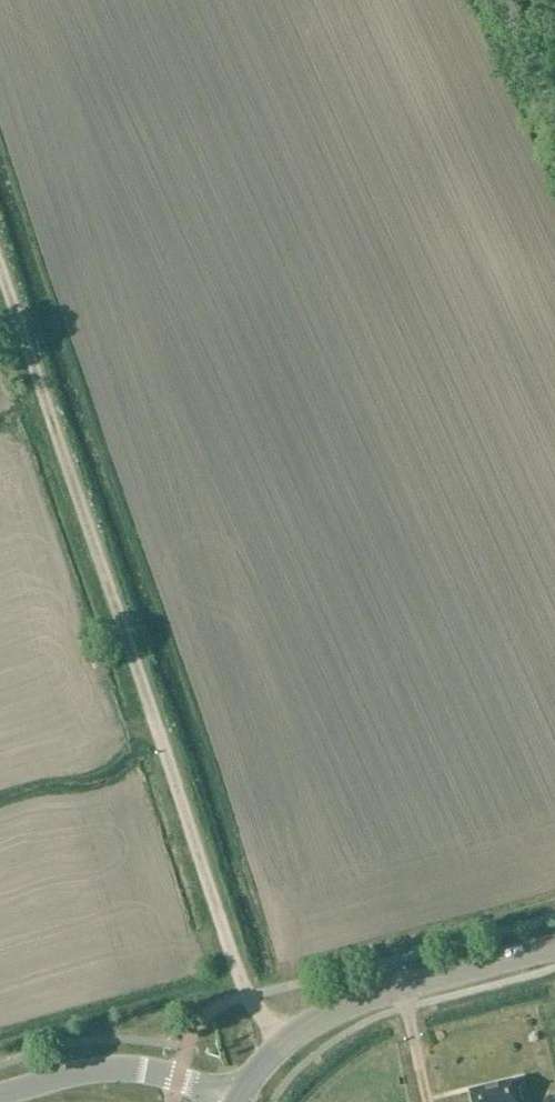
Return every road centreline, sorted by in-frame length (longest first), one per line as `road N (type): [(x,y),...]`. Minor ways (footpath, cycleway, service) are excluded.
road 1 (track): [(249,997),(0,266)]
road 2 (tertiary): [(0,1094),(76,1074),(139,1068),(187,1081),(224,1101)]
road 3 (tertiary): [(402,988),(554,948)]
road 4 (tertiary): [(284,1043),(327,1013),(402,988)]

